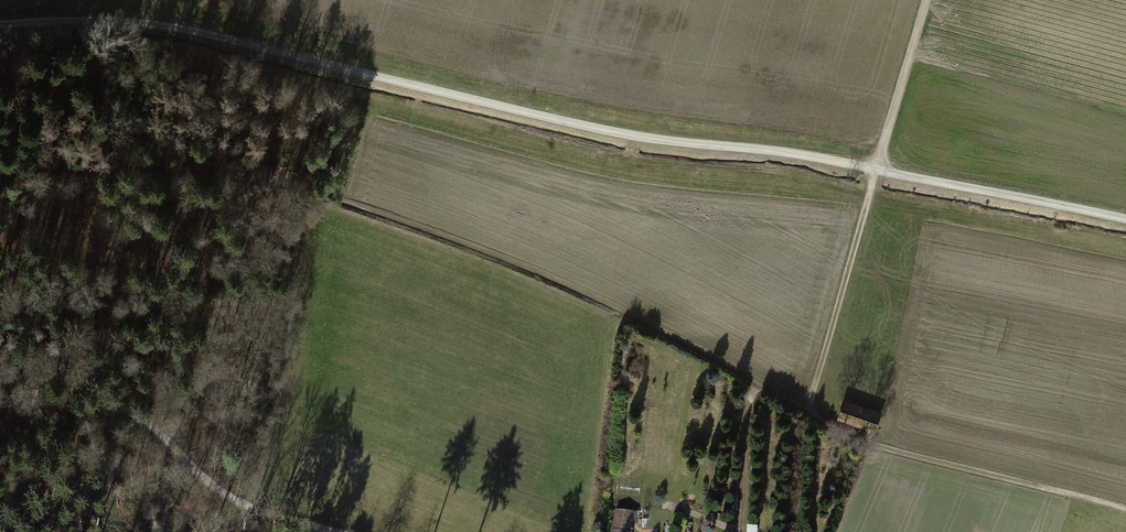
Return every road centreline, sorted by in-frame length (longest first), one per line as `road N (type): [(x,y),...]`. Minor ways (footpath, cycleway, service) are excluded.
road 1 (track): [(0,159),(238,173),(382,213),(674,336),(853,437),(1125,507)]
road 2 (track): [(1125,219),(774,150),(630,135),(193,31),(80,19),(0,24)]
road 3 (track): [(801,407),(813,390),(926,0)]
road 4 (track): [(0,403),(102,401),(146,417),(239,513),(325,531)]
road 5 (track): [(761,385),(745,430),(740,531)]

